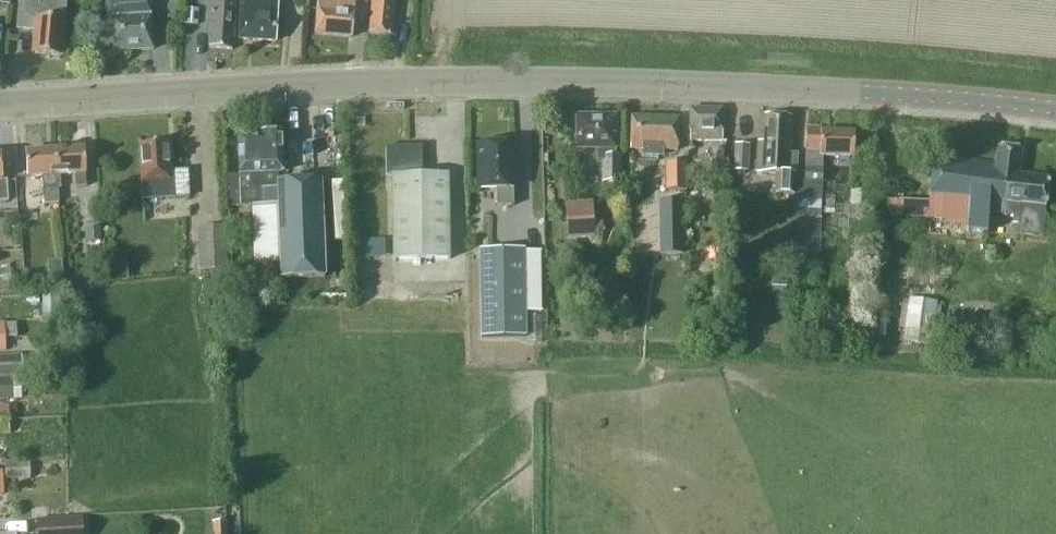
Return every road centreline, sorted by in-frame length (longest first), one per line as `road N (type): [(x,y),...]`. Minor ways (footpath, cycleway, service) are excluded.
road 1 (tertiary): [(1055,111),(858,93),(429,82),(0,109)]

